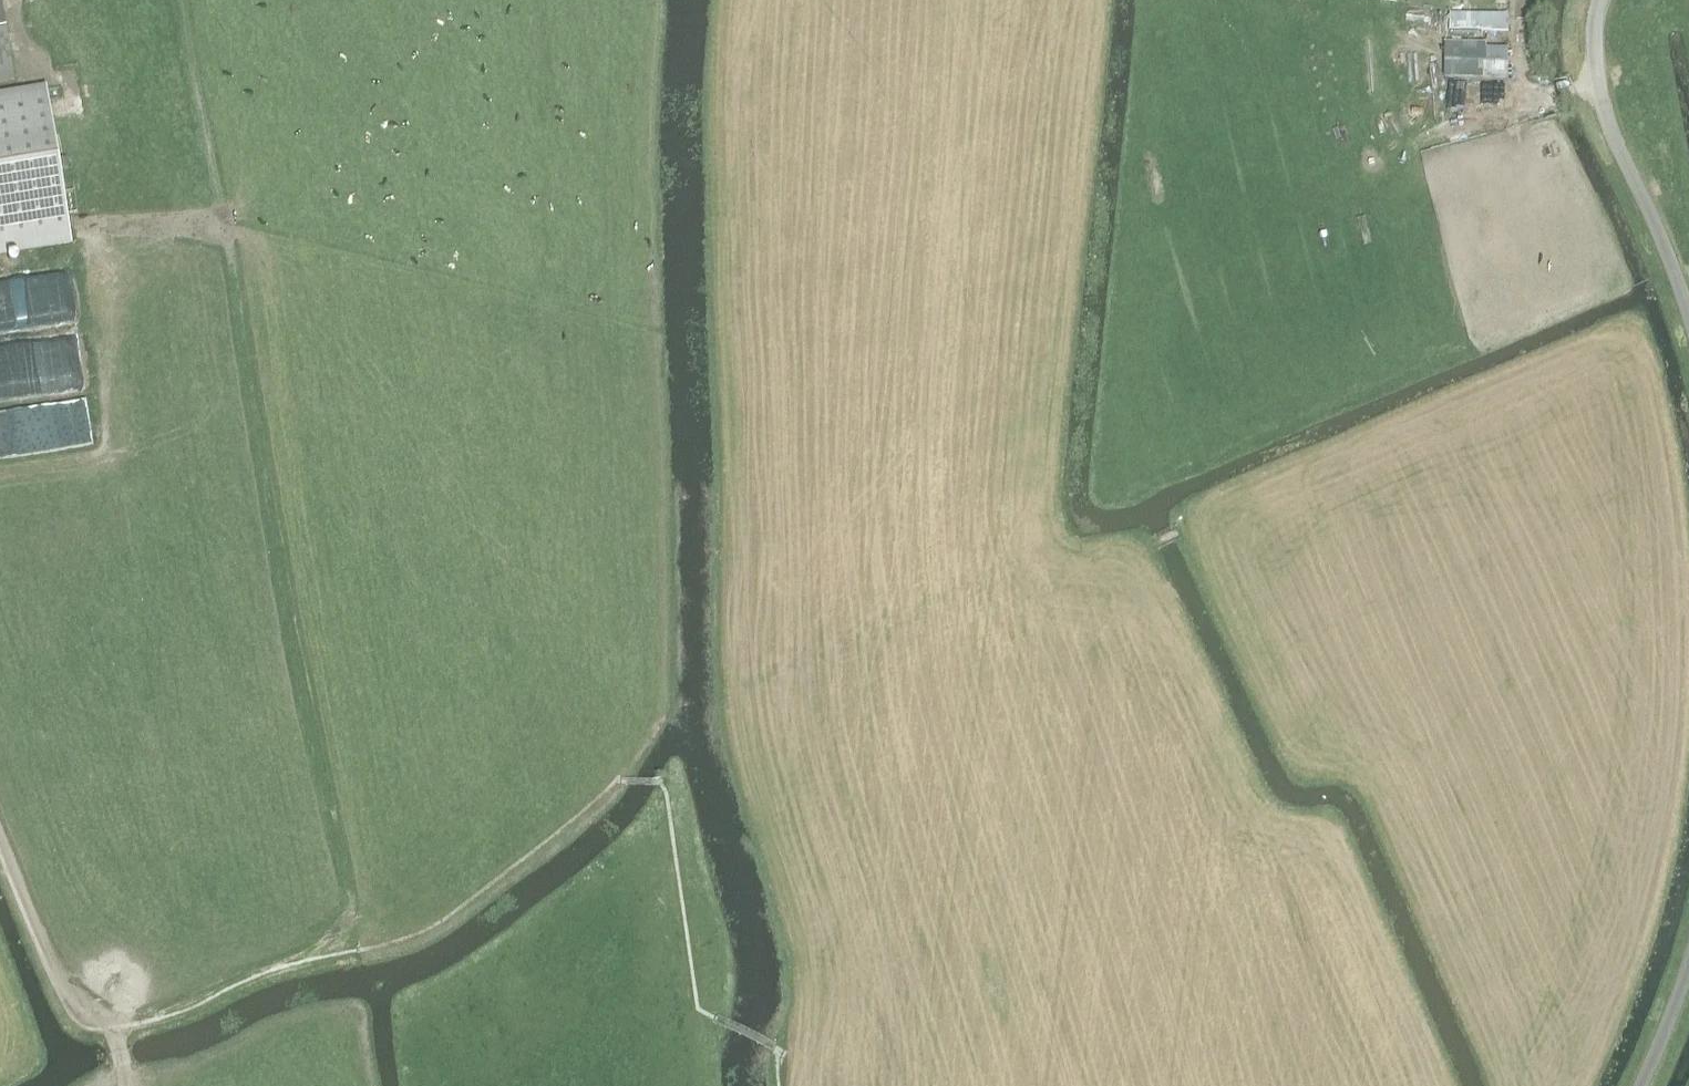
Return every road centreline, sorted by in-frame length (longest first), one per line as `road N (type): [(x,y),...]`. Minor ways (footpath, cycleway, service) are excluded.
road 1 (unclassified): [(1688,316),(1604,110),(1595,58),(1600,0)]
road 2 (track): [(0,826),(57,976),(112,1027),(125,1085)]
road 3 (unclassified): [(1640,1085),(1688,963)]

